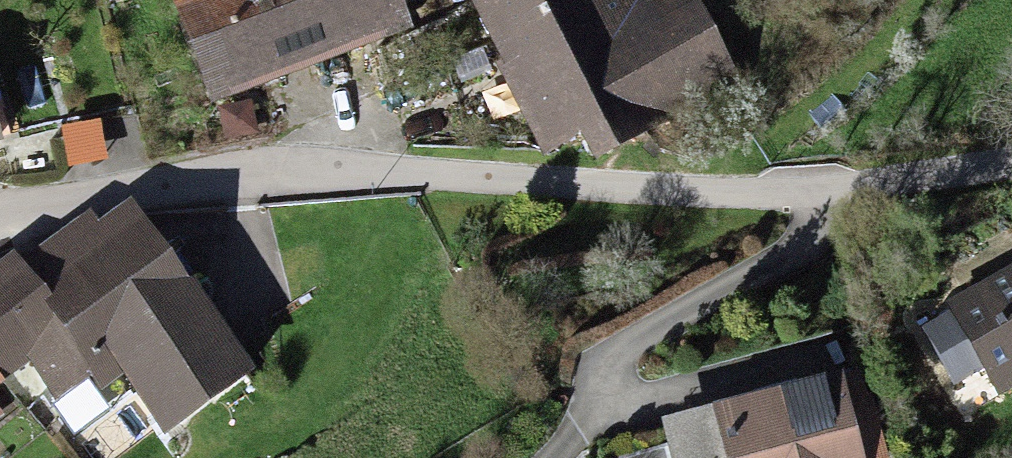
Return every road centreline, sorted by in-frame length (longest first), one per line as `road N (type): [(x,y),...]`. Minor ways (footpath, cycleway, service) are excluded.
road 1 (residential): [(0,229),(40,211),(157,190),(308,180),(833,204),(1011,174)]
road 2 (track): [(833,204),(617,354),(540,457)]
road 3 (track): [(926,0),(891,54),(713,196)]

